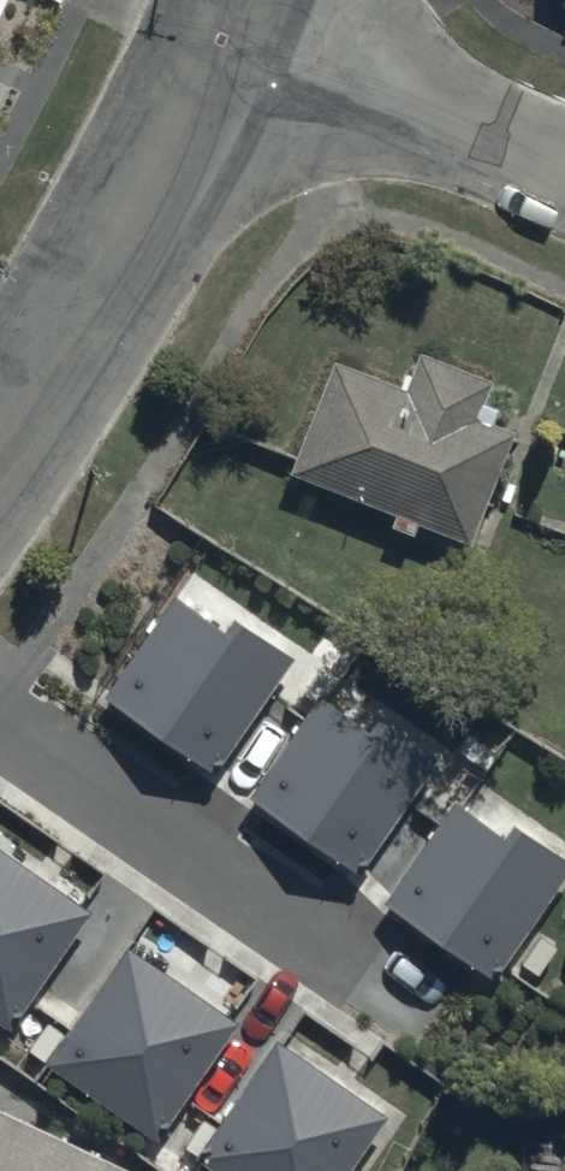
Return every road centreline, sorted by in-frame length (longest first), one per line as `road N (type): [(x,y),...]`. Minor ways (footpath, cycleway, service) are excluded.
road 1 (residential): [(0,435),(120,280),(253,45)]
road 2 (residential): [(253,45),(564,172)]

